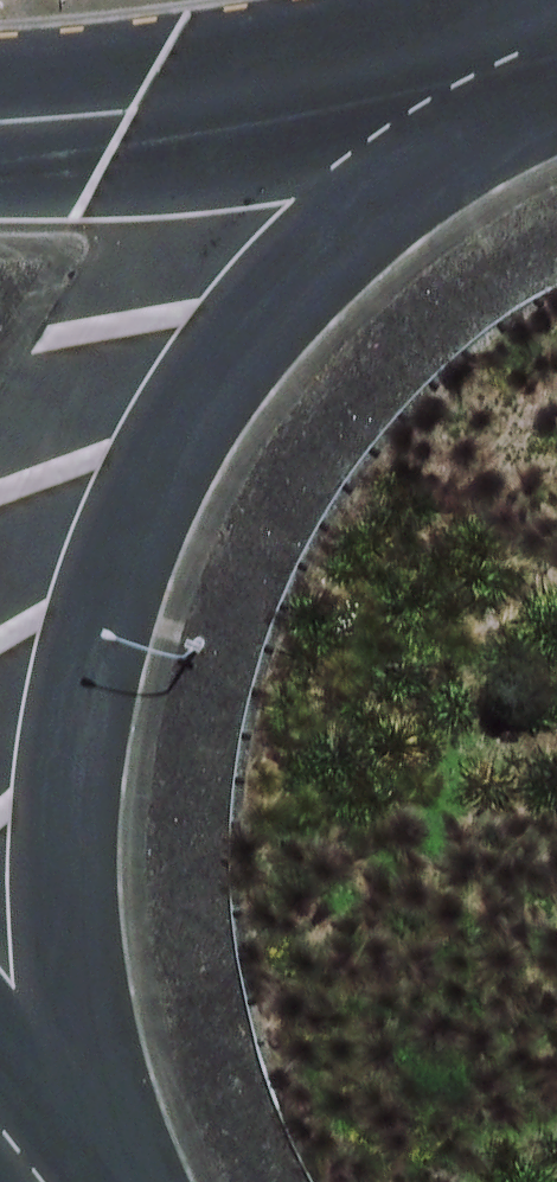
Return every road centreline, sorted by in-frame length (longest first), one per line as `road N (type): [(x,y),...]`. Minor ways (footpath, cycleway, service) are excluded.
road 1 (trunk): [(130,1181),(74,910),(89,677),(168,457),(305,266),(489,121)]
road 2 (trunk): [(0,128),(489,121)]
road 3 (trunk): [(103,1181),(0,1095)]

